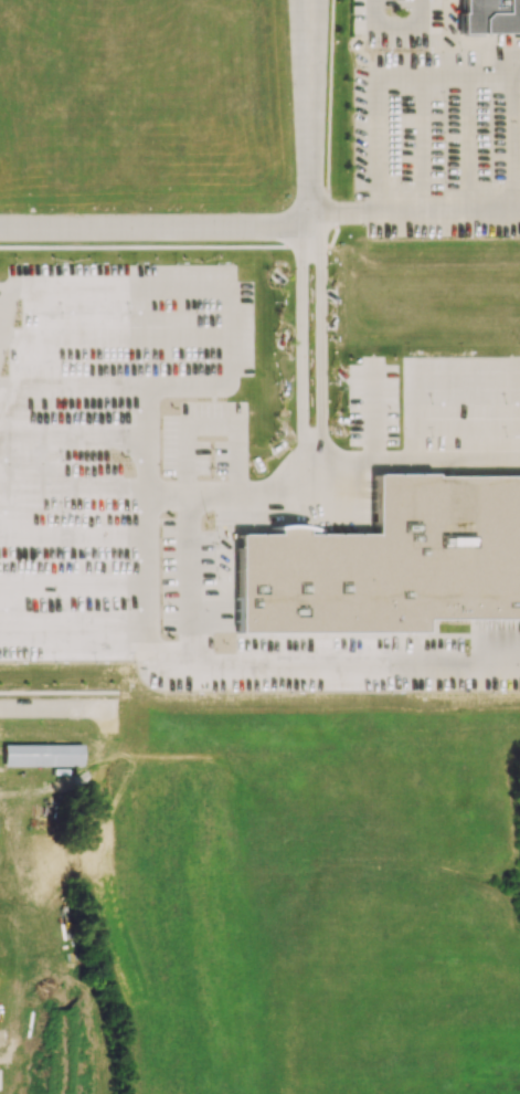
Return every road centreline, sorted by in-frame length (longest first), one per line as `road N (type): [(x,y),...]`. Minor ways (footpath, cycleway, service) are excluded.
road 1 (residential): [(0,229),(309,228)]
road 2 (residential): [(309,228),(308,0)]

